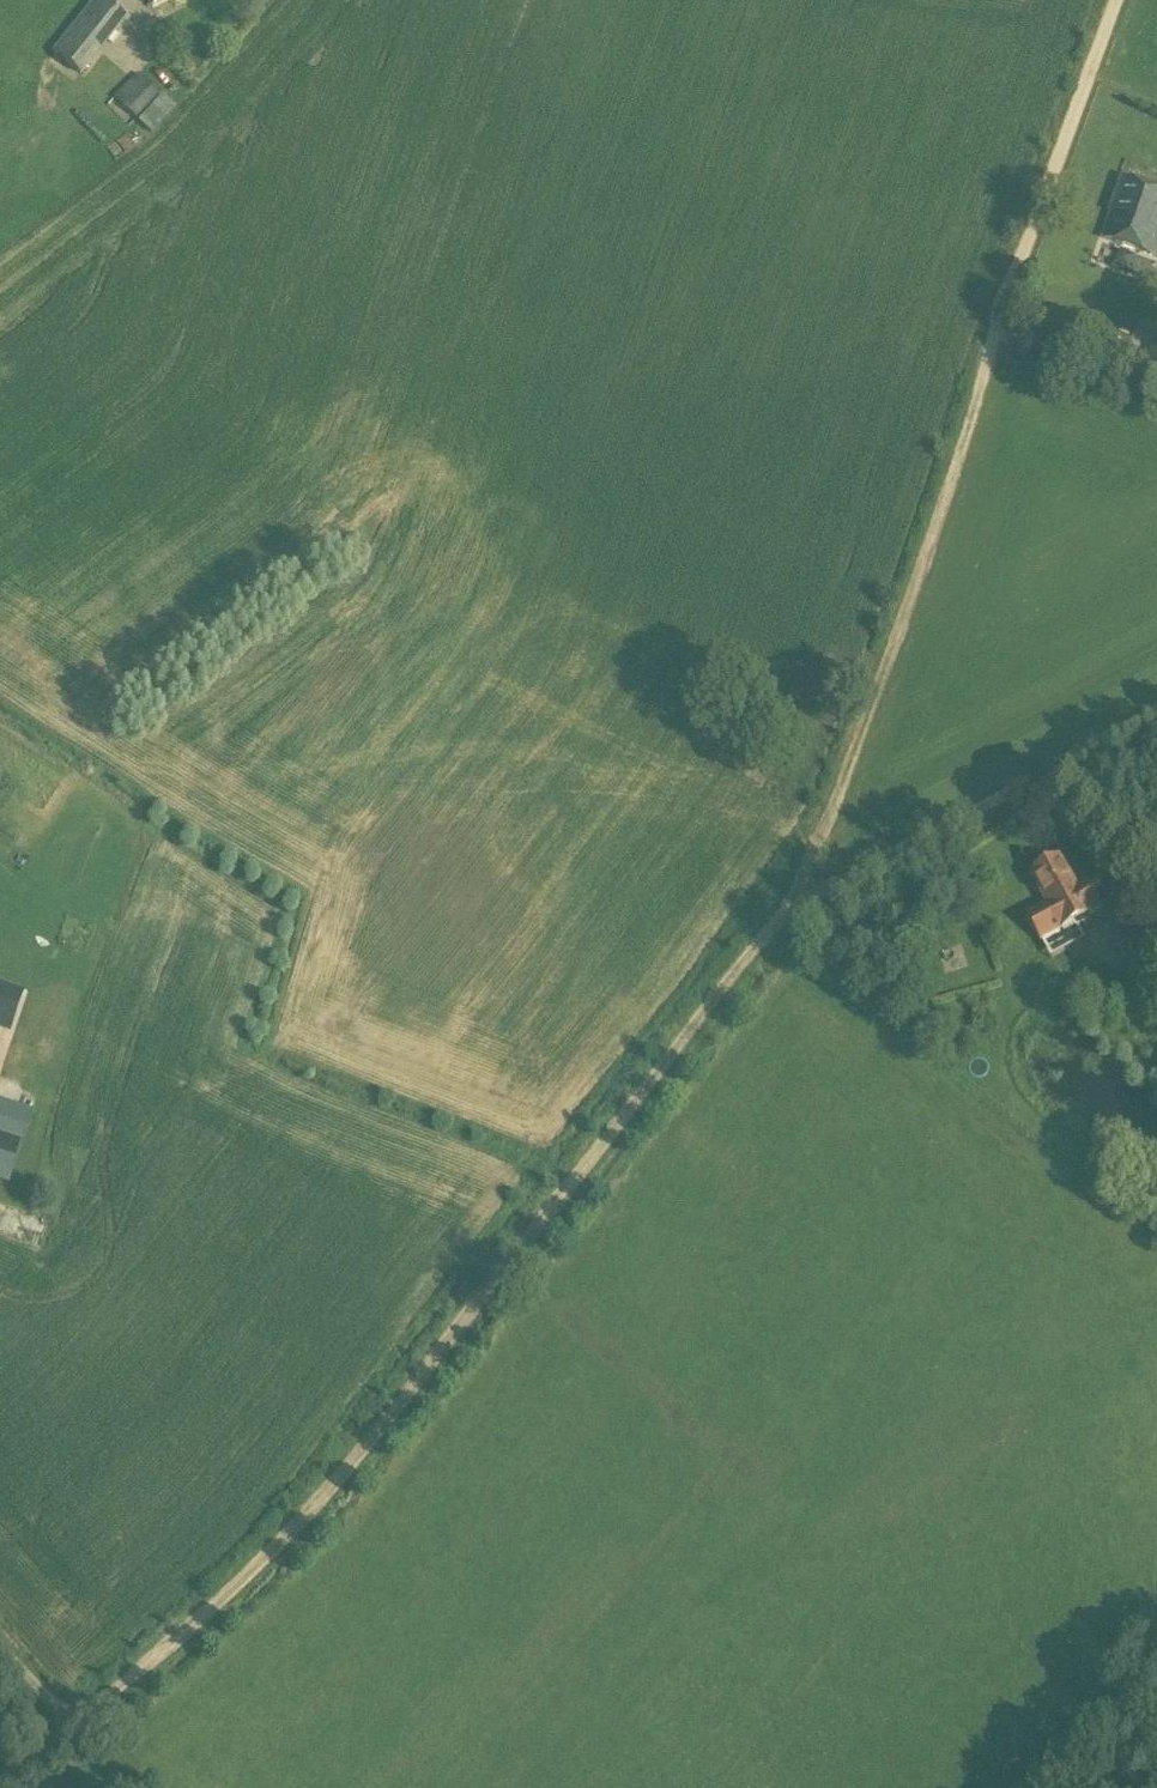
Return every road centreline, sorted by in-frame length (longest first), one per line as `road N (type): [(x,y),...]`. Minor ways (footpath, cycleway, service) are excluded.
road 1 (unclassified): [(10,1787),(275,1559),(371,1455),(794,921),(1118,0)]
road 2 (track): [(1156,716),(794,921)]

